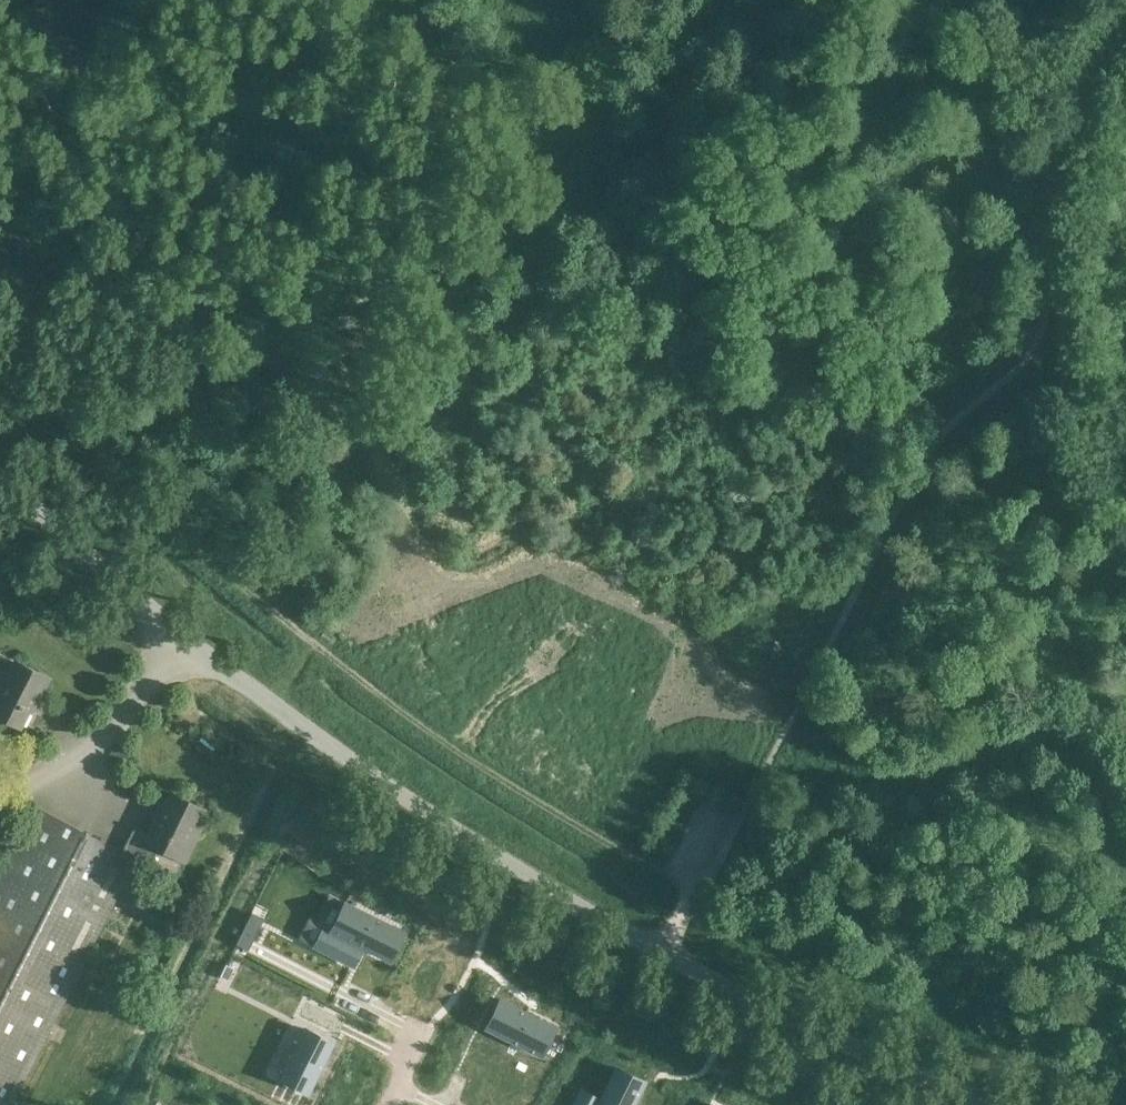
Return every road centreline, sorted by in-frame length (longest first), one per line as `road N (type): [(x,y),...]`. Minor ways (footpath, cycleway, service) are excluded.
road 1 (unclassified): [(988,1104),(774,1014),(509,875),(183,640),(0,479)]

